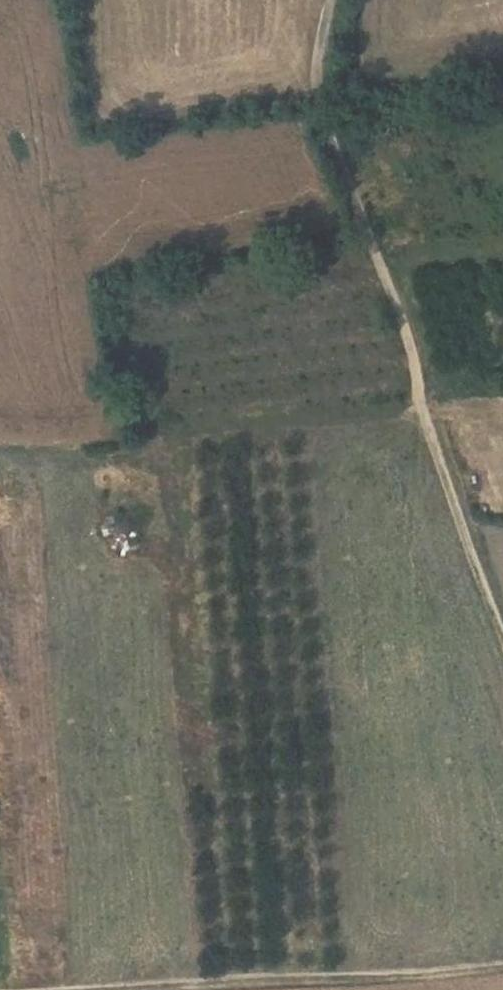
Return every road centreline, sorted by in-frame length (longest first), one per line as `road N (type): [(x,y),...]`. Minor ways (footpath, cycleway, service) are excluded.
road 1 (track): [(502,630),(392,299),(309,103)]
road 2 (track): [(300,989),(502,983)]

